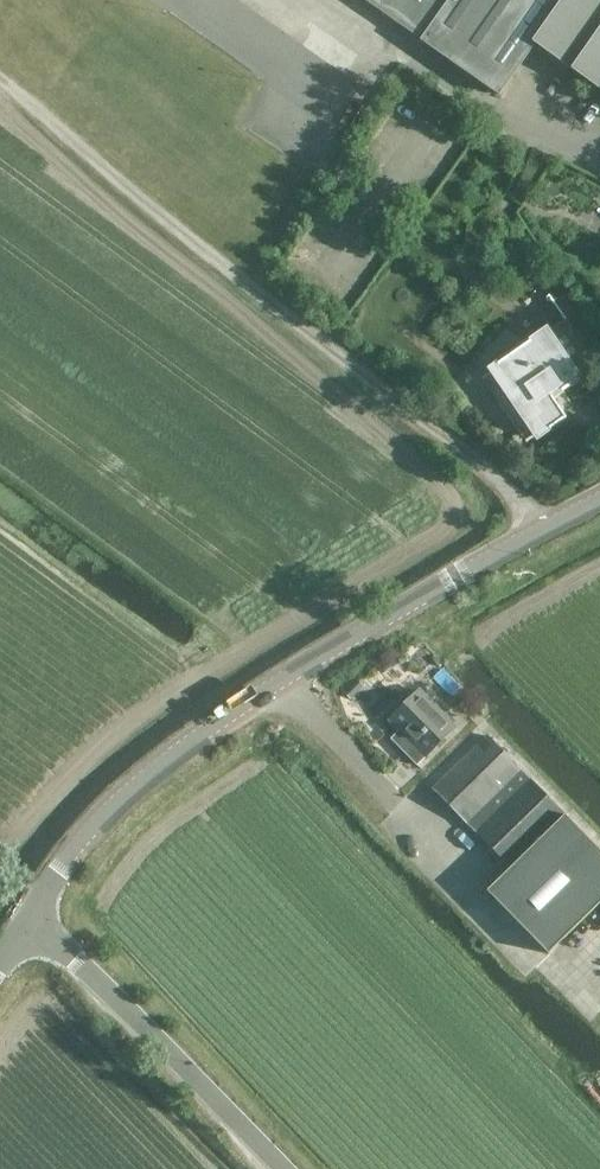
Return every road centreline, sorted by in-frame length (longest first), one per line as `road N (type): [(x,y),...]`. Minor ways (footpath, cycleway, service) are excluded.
road 1 (unclassified): [(28,922),(88,833),(171,756),(368,628),(599,498)]
road 2 (track): [(0,76),(548,525)]
road 3 (tertiary): [(282,1168),(76,957),(28,922)]

